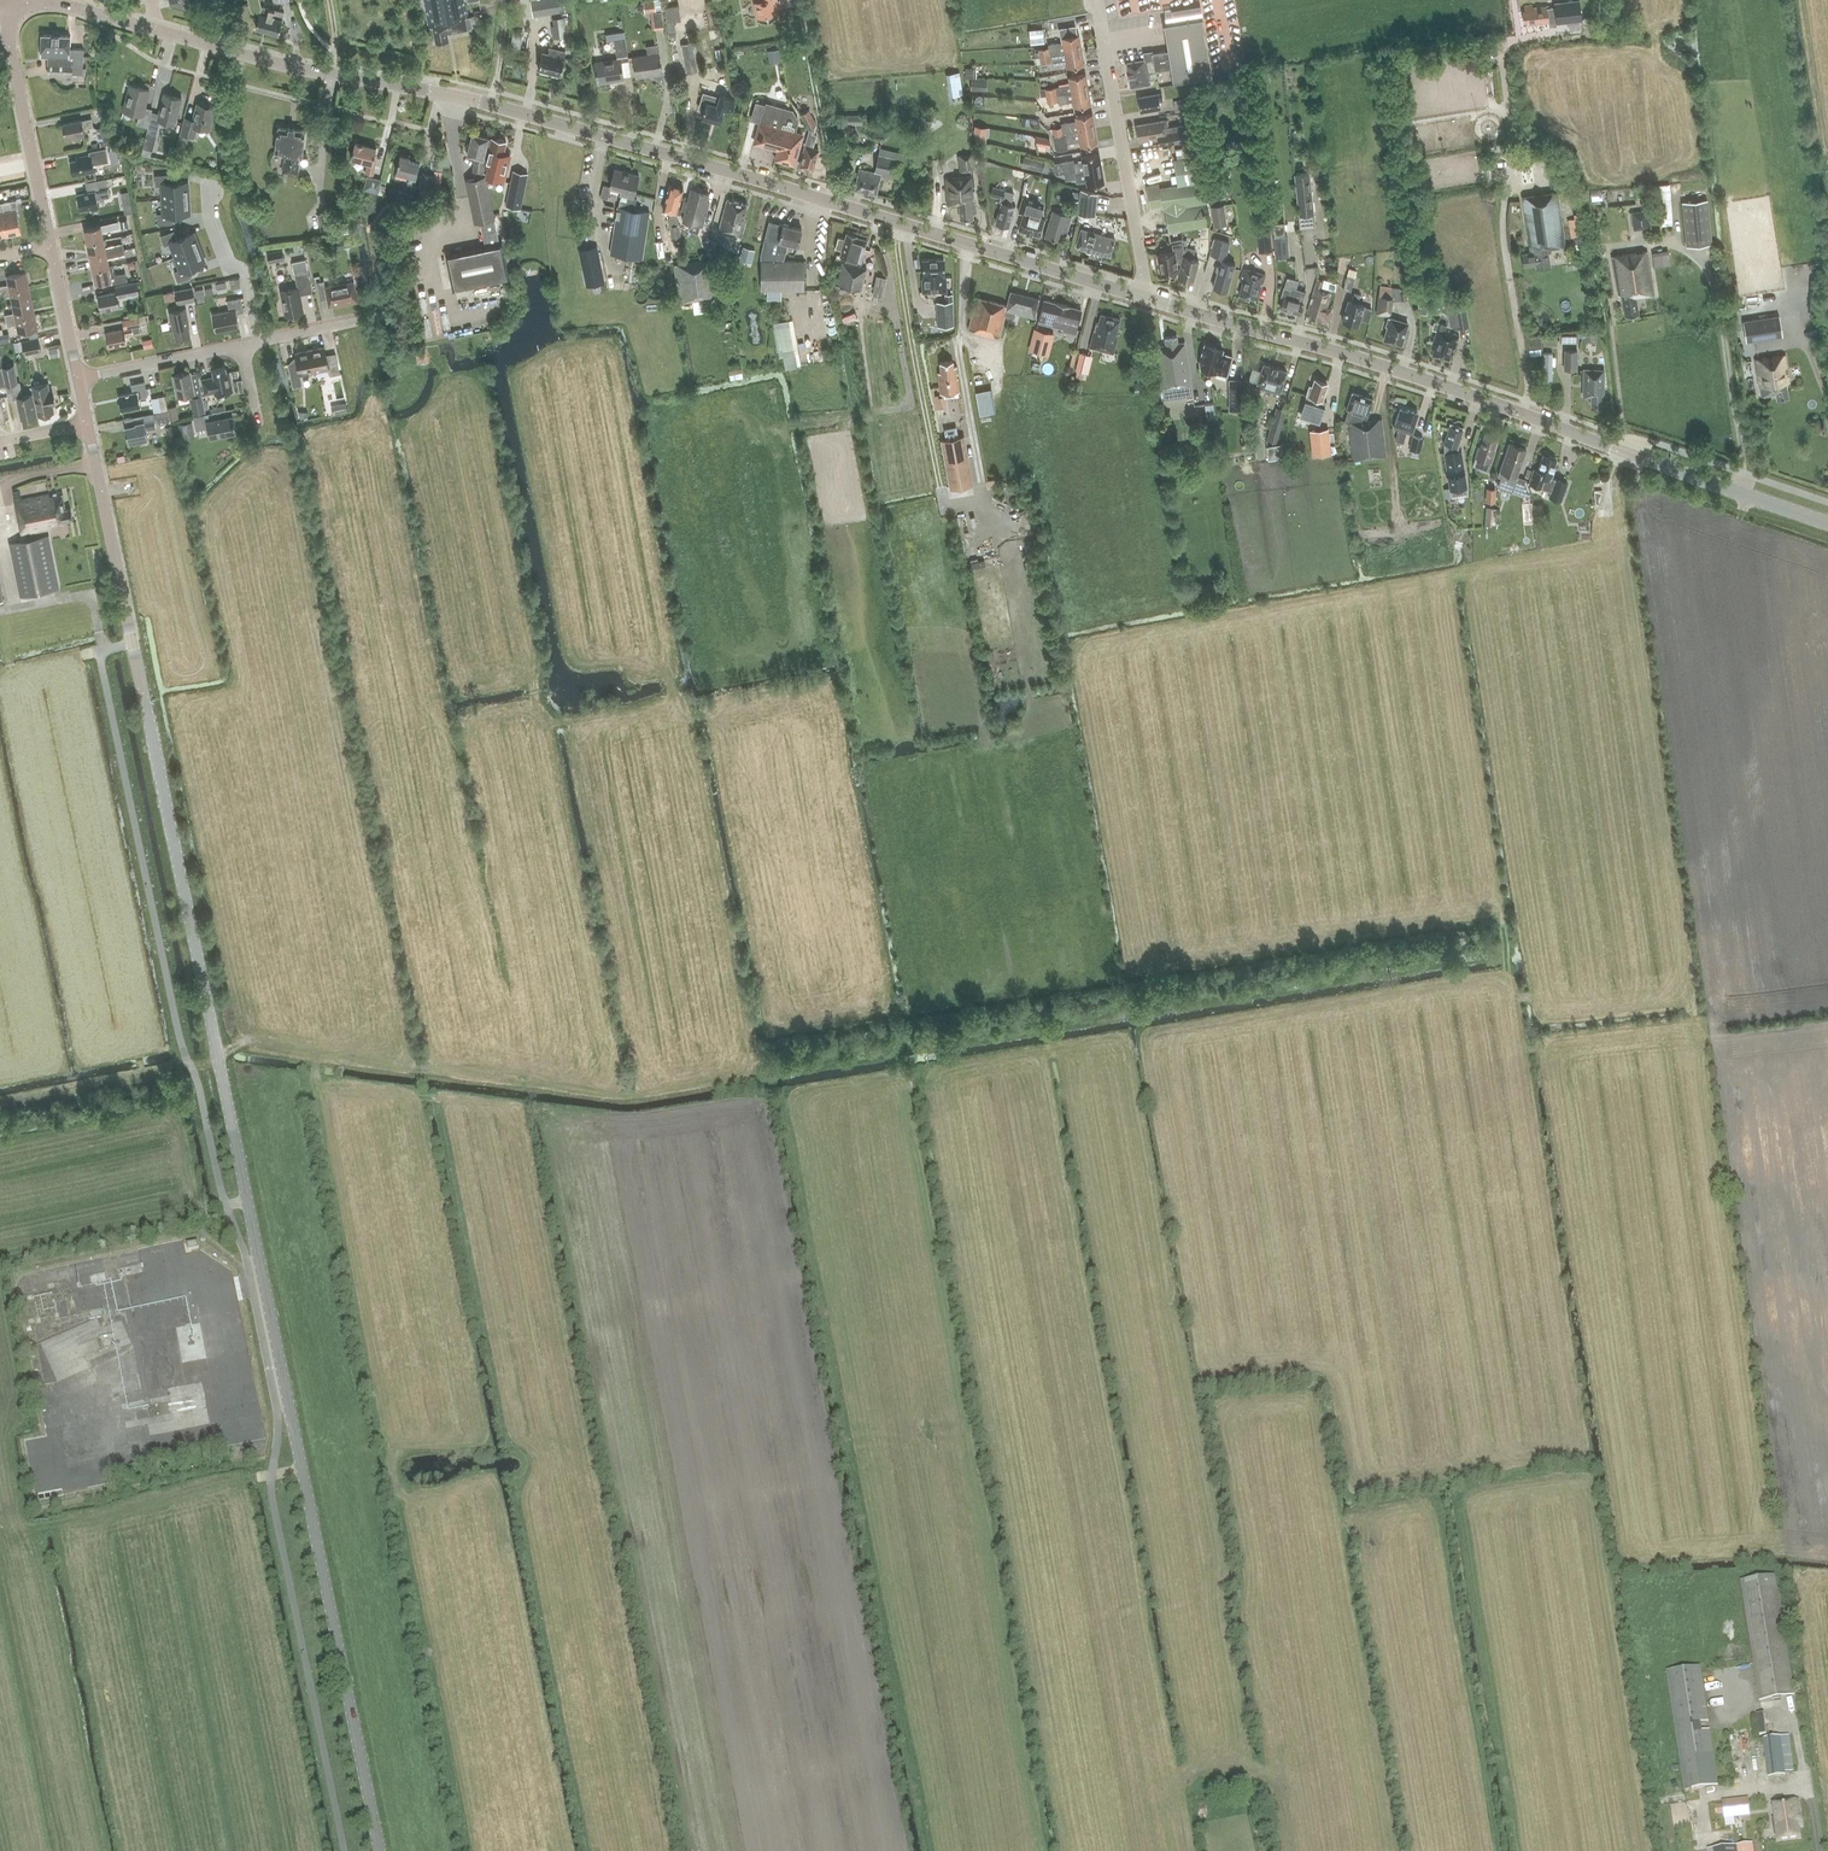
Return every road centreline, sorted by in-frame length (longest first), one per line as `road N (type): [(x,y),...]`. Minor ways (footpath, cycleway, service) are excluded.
road 1 (tertiary): [(379,1850),(88,422)]
road 2 (tertiary): [(1144,297),(581,129),(44,1),(14,6)]
road 3 (tertiary): [(1827,524),(1453,389),(1144,297)]
road 4 (unclassified): [(1097,0),(1144,297)]
road 5 (track): [(942,490),(896,222)]
road 6 (tertiary): [(51,245),(7,32),(14,6)]
road 7 (track): [(832,203),(800,0)]
road 8 (residential): [(80,379),(245,346)]
road 9 (tertiary): [(80,379),(51,245)]

